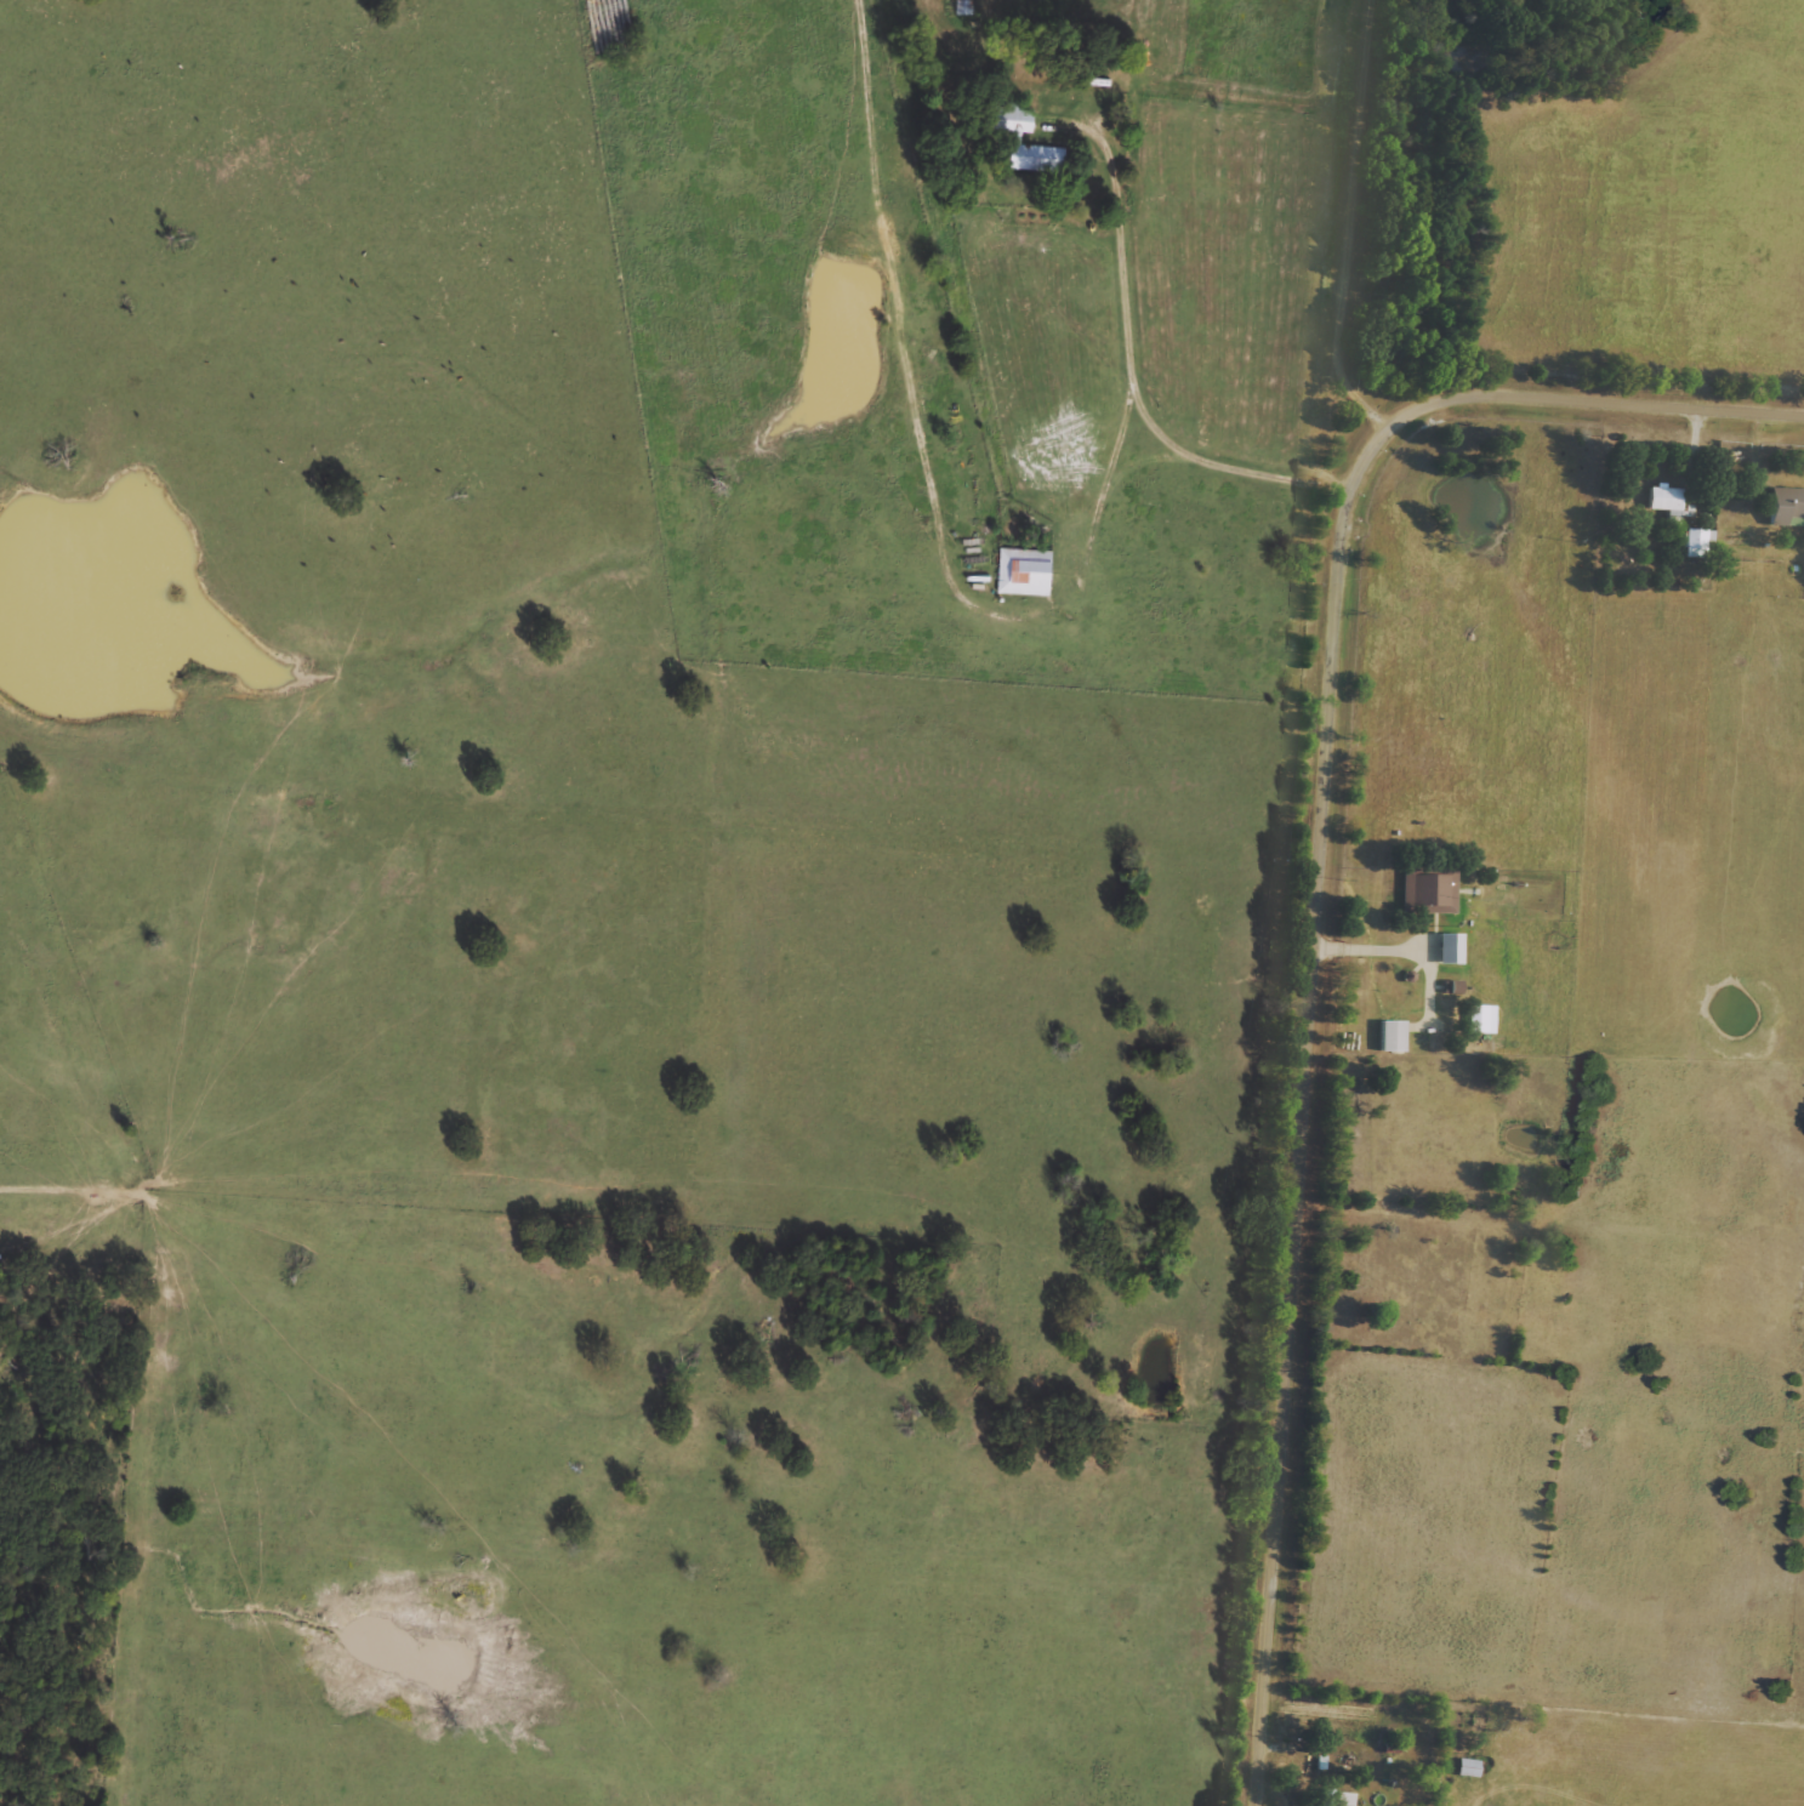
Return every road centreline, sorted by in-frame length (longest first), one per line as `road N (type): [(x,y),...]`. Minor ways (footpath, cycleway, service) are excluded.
road 1 (residential): [(1258,1805),(1334,666),(1356,490),(1409,420),(1481,387),(1803,408)]

